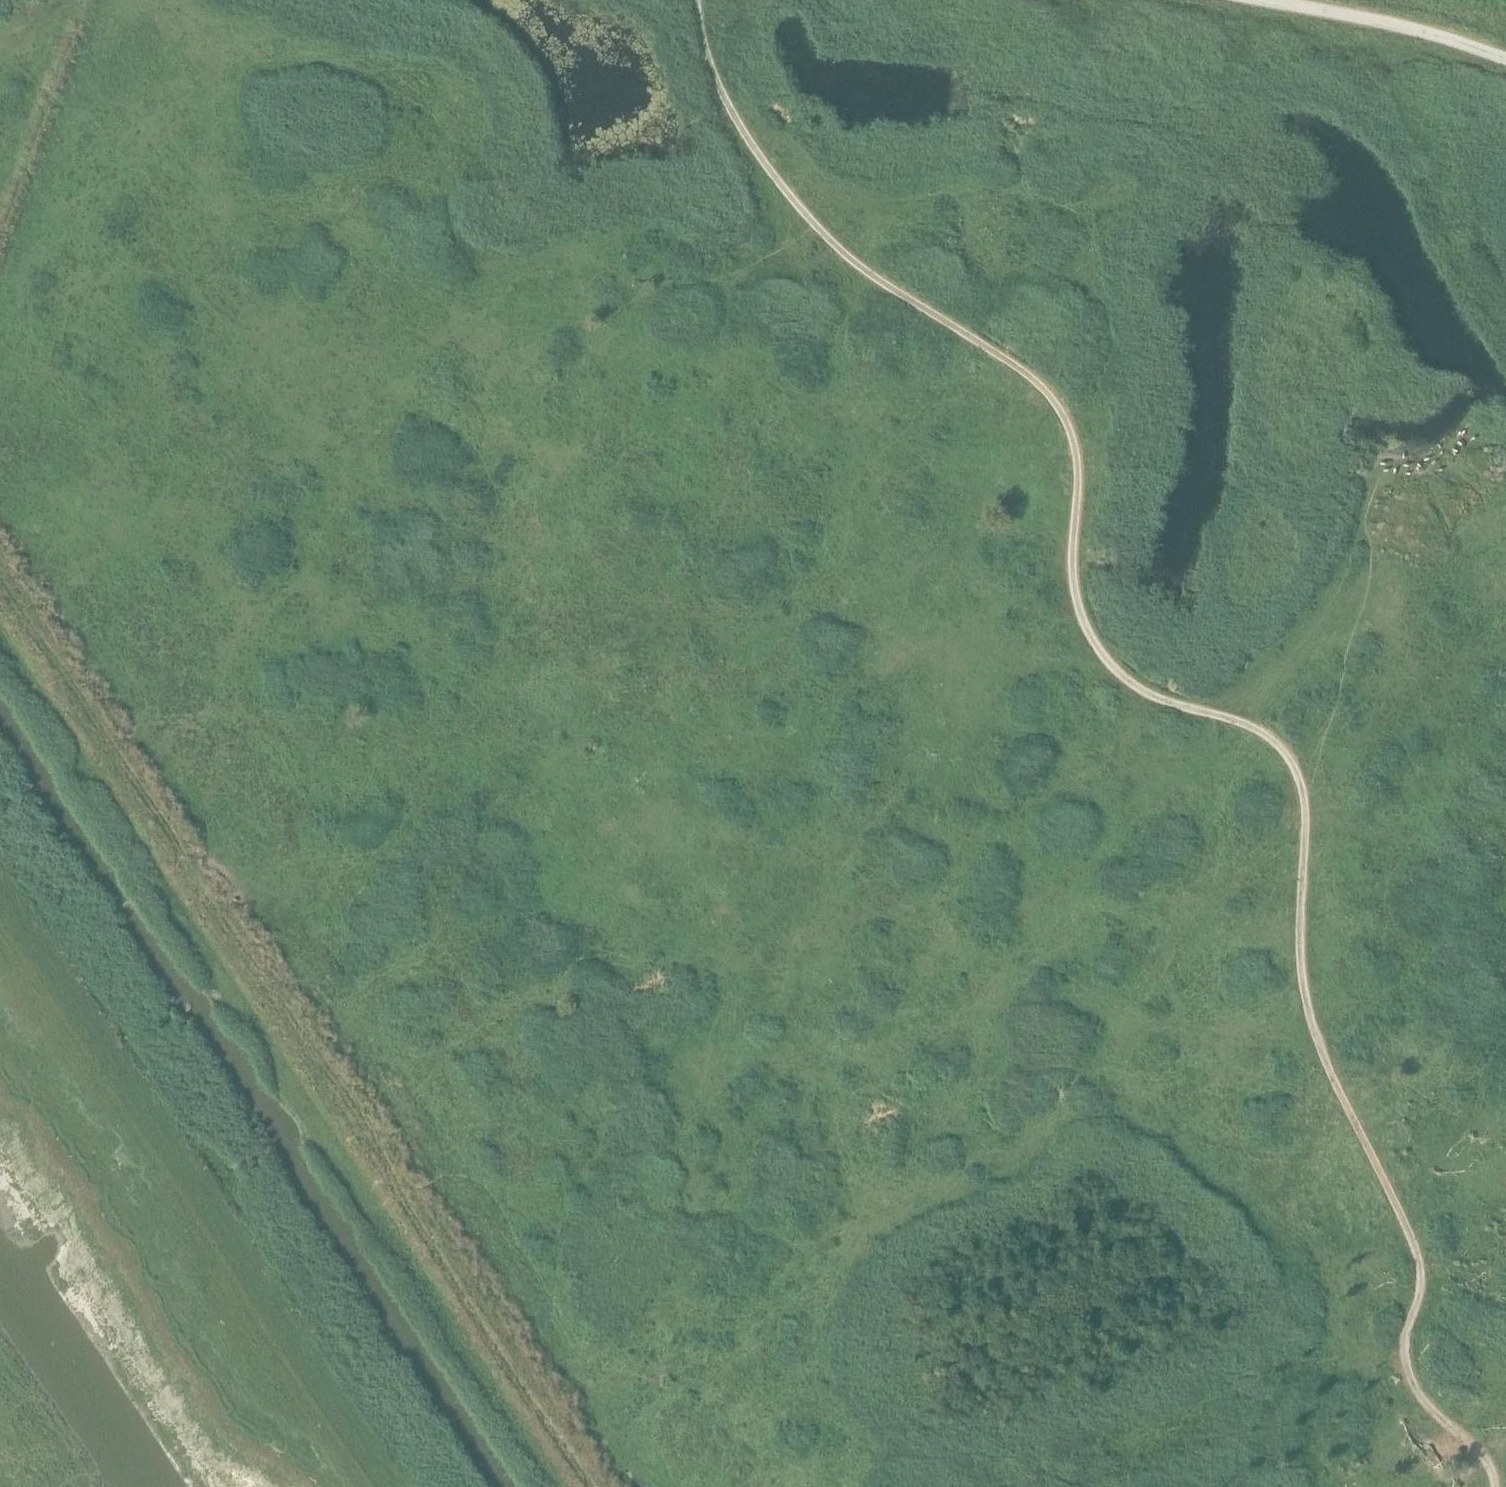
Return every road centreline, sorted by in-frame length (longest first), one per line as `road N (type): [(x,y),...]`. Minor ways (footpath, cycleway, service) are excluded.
road 1 (track): [(1505,60),(1430,31),(1270,0)]

